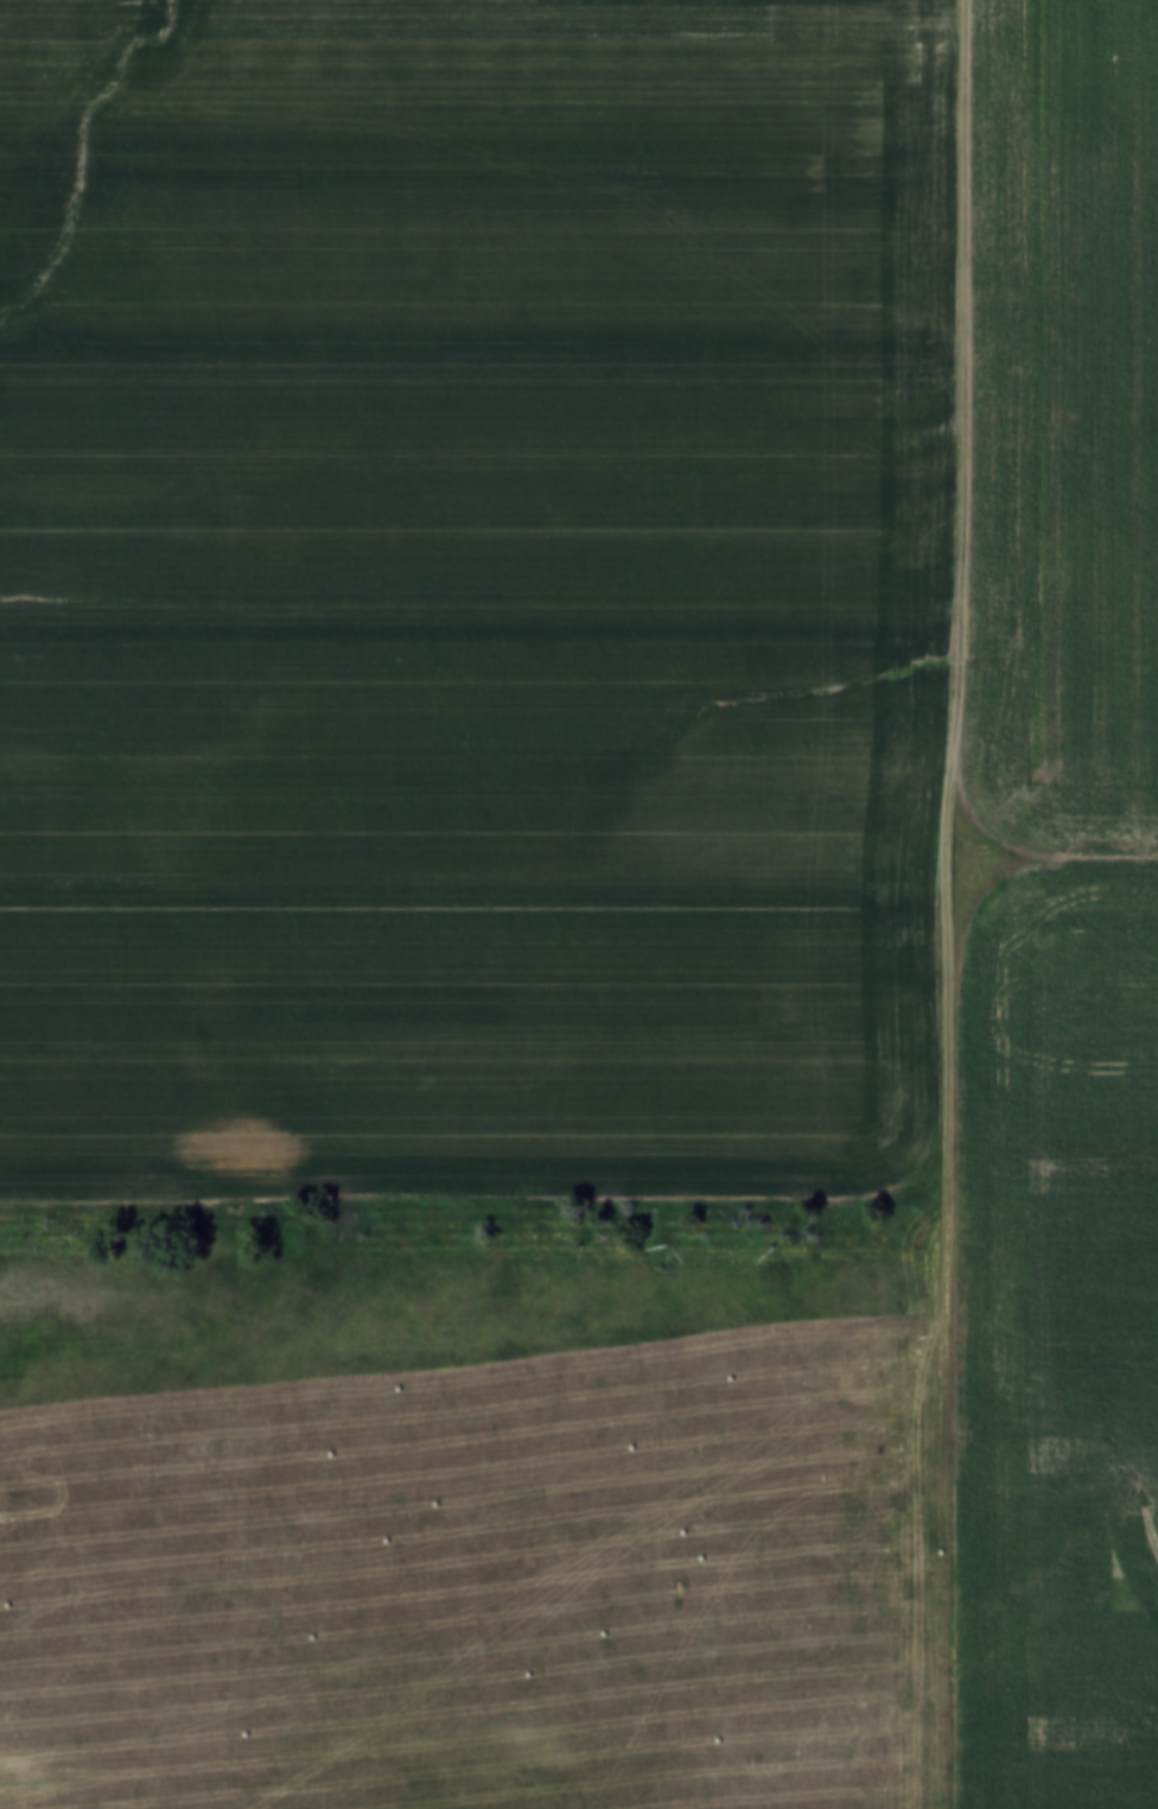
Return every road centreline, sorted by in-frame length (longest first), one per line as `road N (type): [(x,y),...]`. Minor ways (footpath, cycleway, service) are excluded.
road 1 (residential): [(961,0),(963,522),(948,783),(944,1296)]

